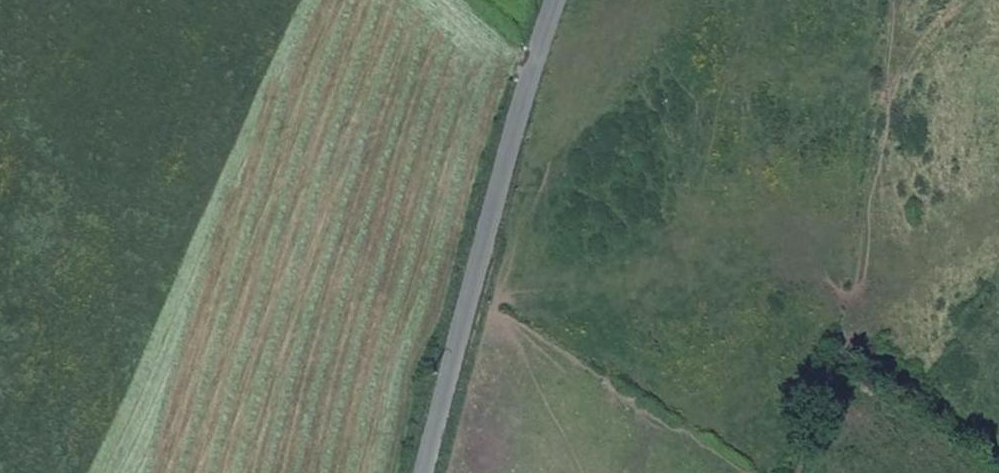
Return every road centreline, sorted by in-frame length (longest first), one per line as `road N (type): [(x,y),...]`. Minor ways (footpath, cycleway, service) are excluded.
road 1 (residential): [(424,472),(555,0)]

